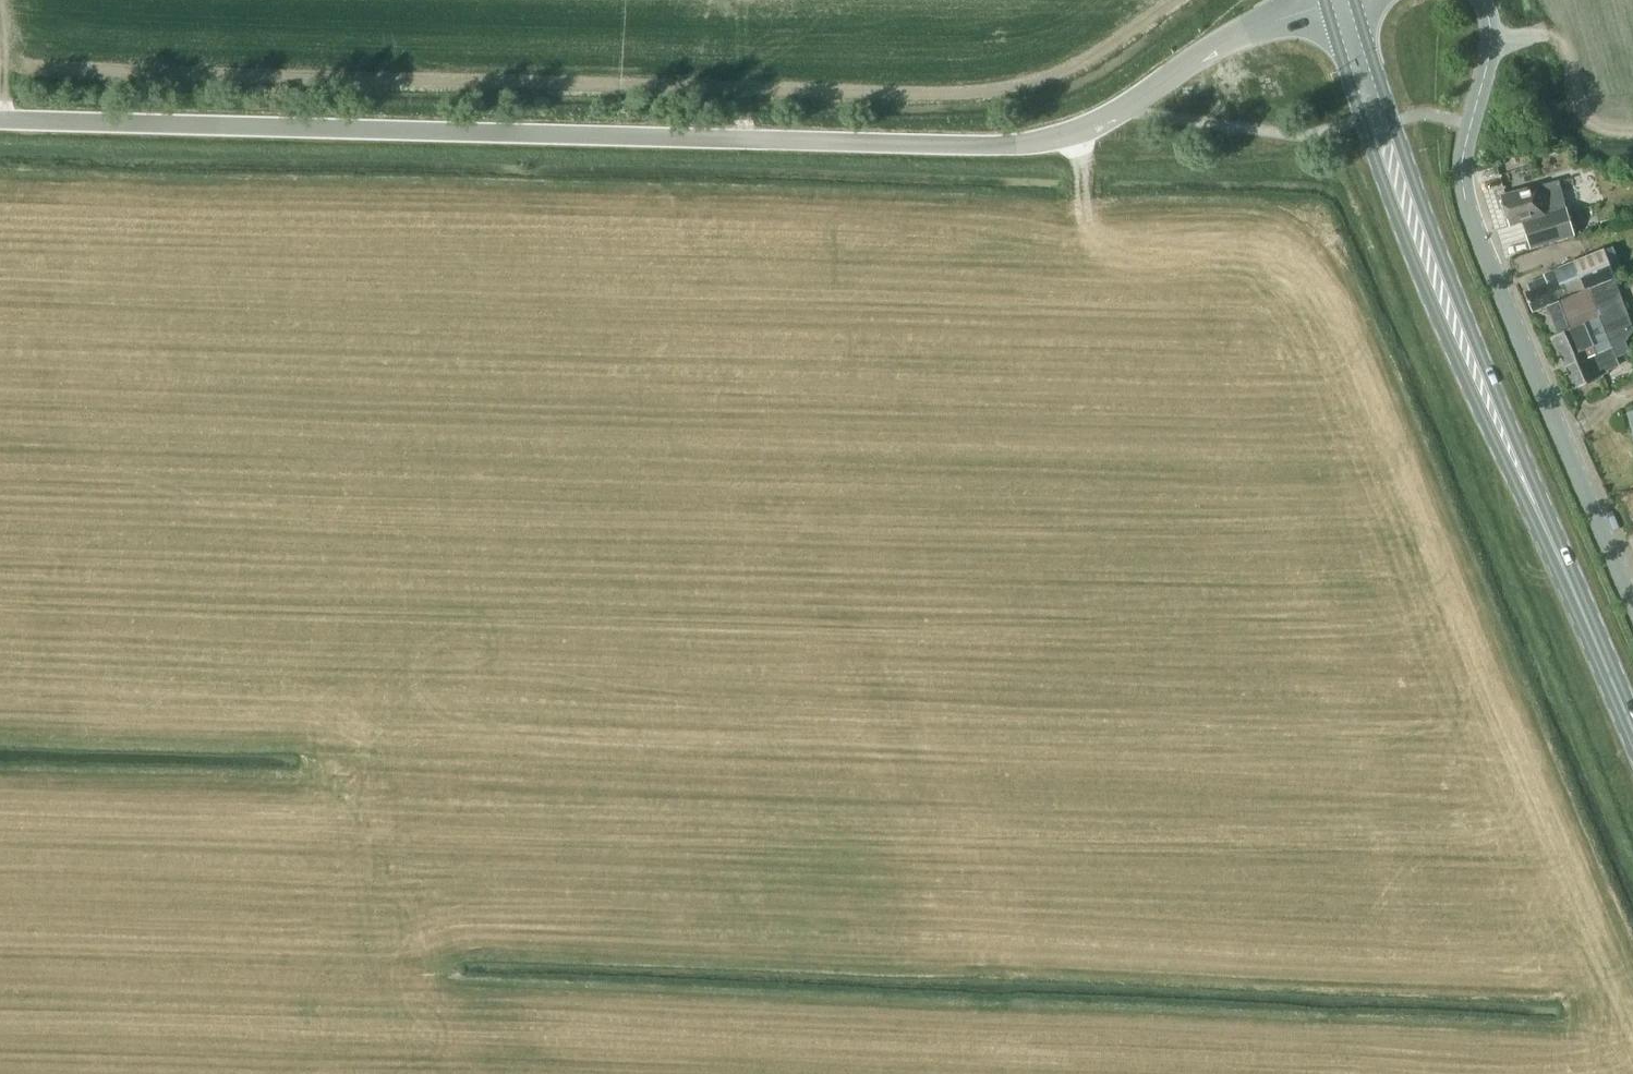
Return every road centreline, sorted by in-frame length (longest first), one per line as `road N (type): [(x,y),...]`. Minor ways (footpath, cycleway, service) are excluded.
road 1 (tertiary): [(0,119),(1013,145),(1080,131),(1247,30),(1329,5)]
road 2 (unclassified): [(1632,603),(1465,198),(1464,152),(1490,45),(1483,0)]
road 3 (primary): [(1329,5),(1414,263),(1494,440),(1538,509)]
road 4 (primary): [(1538,509),(1355,0)]
road 5 (primary): [(1632,728),(1538,509)]

